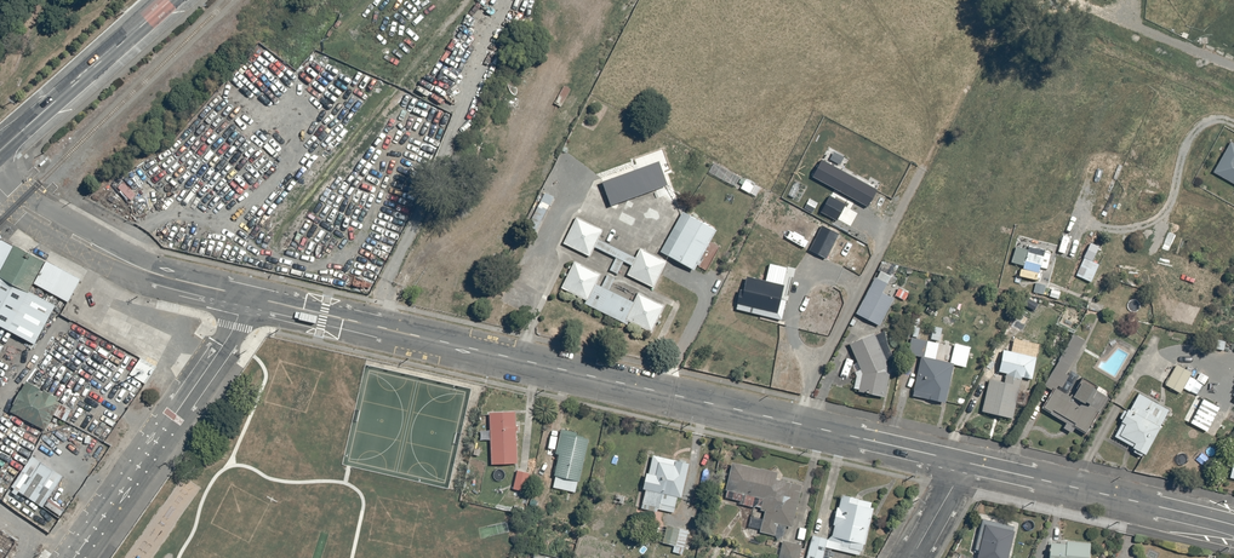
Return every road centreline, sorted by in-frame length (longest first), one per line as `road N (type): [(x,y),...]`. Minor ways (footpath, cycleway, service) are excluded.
road 1 (residential): [(244,294),(967,463)]
road 2 (residential): [(75,557),(223,346),(244,294)]
road 3 (residential): [(967,463),(1233,525)]
road 4 (residential): [(0,189),(141,269),(244,294)]
road 5 (trunk): [(0,152),(171,0)]

